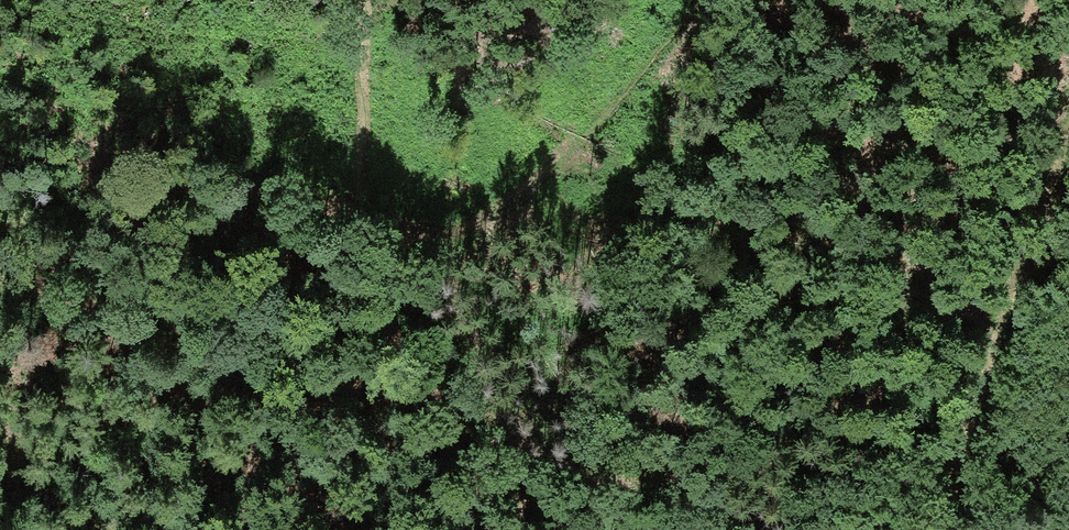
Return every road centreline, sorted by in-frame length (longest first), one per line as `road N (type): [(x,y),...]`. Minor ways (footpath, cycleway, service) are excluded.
road 1 (track): [(662,0),(608,75),(512,172),(447,209),(396,204),(368,185),(352,130),(355,0)]
road 2 (track): [(1068,131),(936,529)]
road 3 (track): [(337,529),(331,478),(388,336)]
road 4 (track): [(447,209),(388,336)]

